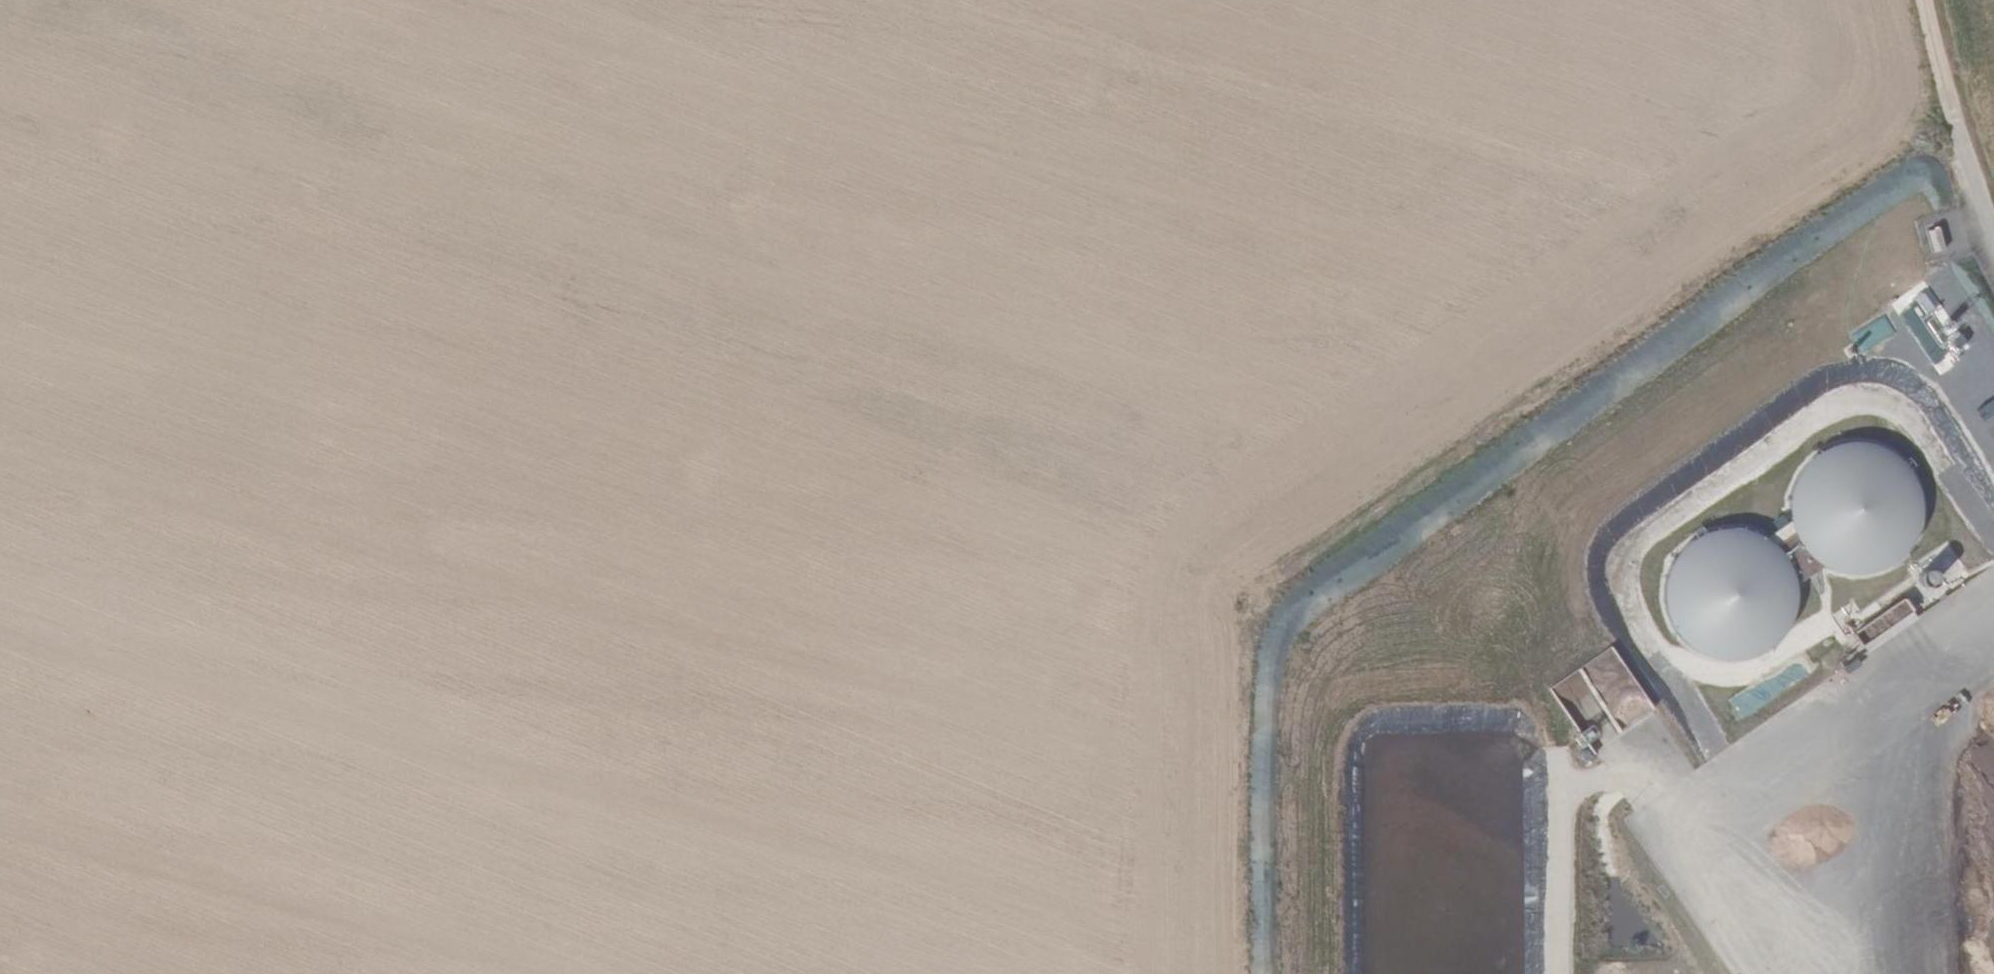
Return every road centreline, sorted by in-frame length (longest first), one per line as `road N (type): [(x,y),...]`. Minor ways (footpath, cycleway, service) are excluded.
road 1 (track): [(1933,0),(1962,123),(1993,209)]

